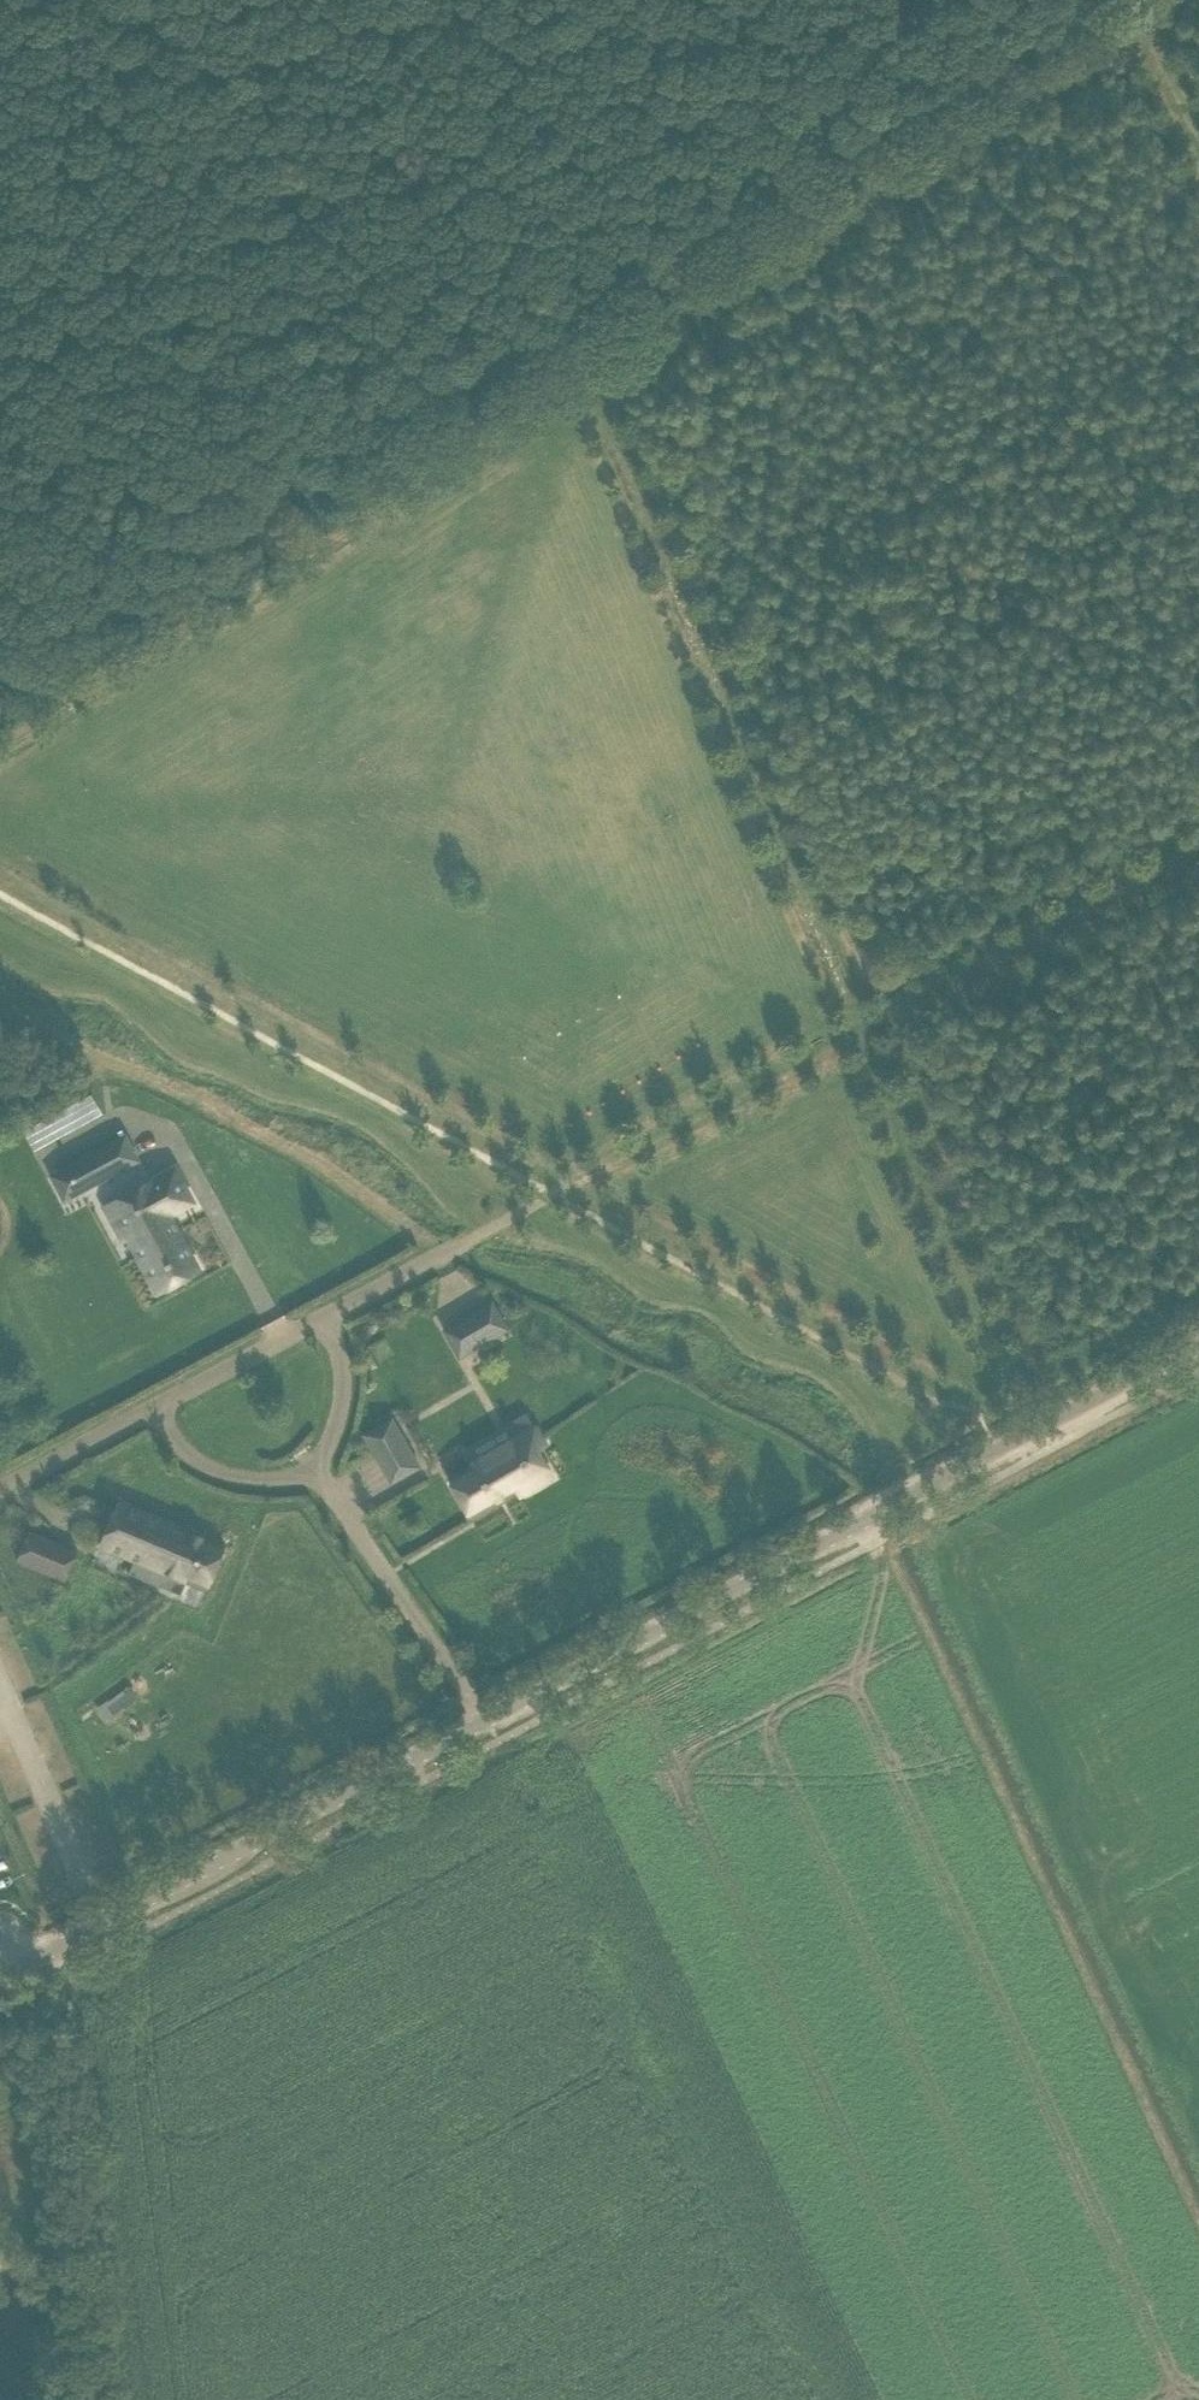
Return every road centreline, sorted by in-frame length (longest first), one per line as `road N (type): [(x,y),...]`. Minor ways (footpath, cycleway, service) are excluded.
road 1 (unclassified): [(0,1977),(1198,1342)]

